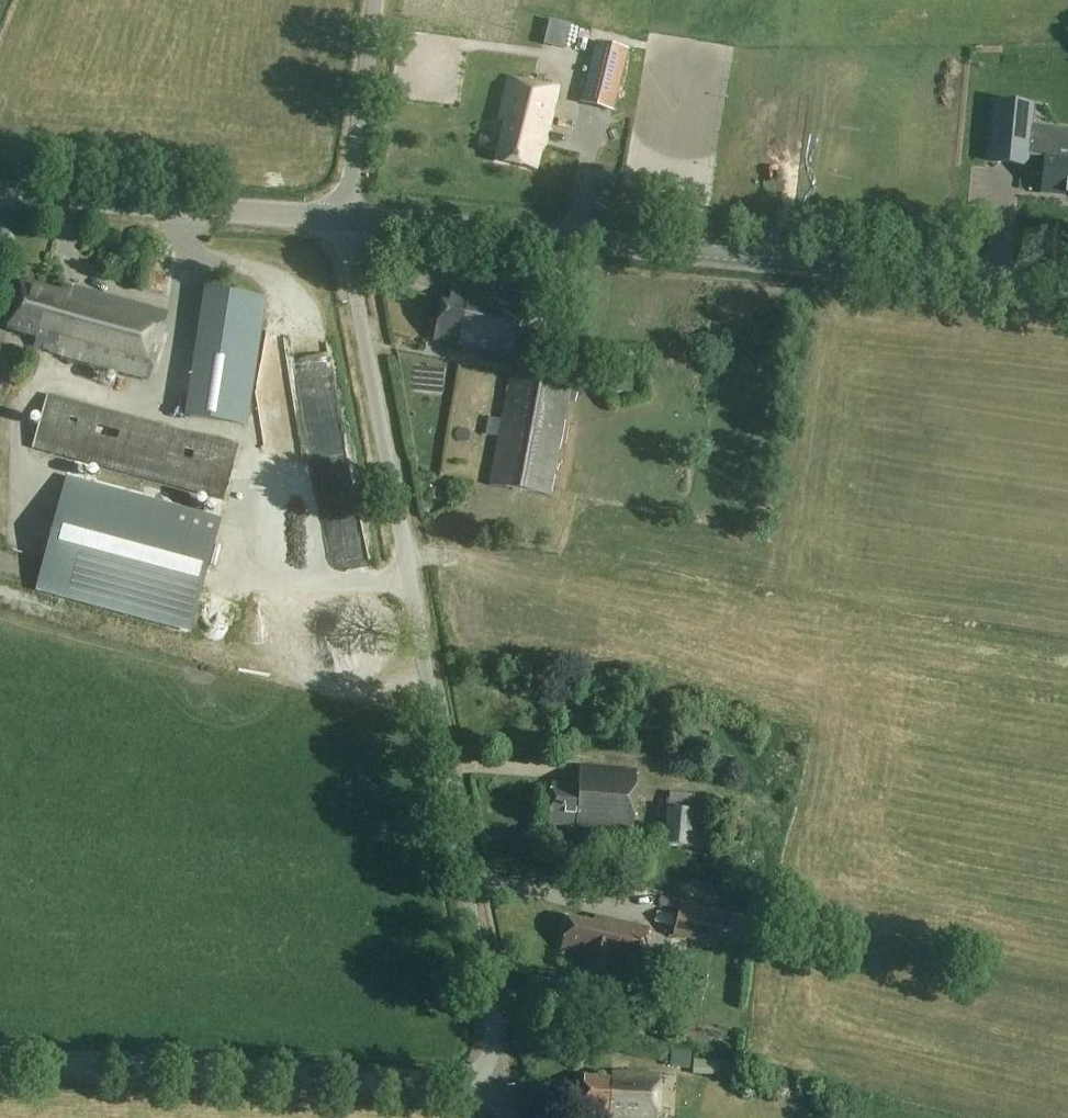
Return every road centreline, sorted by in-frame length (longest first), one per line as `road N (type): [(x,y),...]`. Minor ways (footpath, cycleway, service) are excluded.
road 1 (unclassified): [(502,1089),(342,218)]
road 2 (tertiary): [(1067,286),(342,218)]
road 3 (unclassified): [(502,1089),(0,1061)]
road 4 (tertiary): [(342,218),(0,192)]
road 5 (unclassified): [(342,218),(376,0)]

